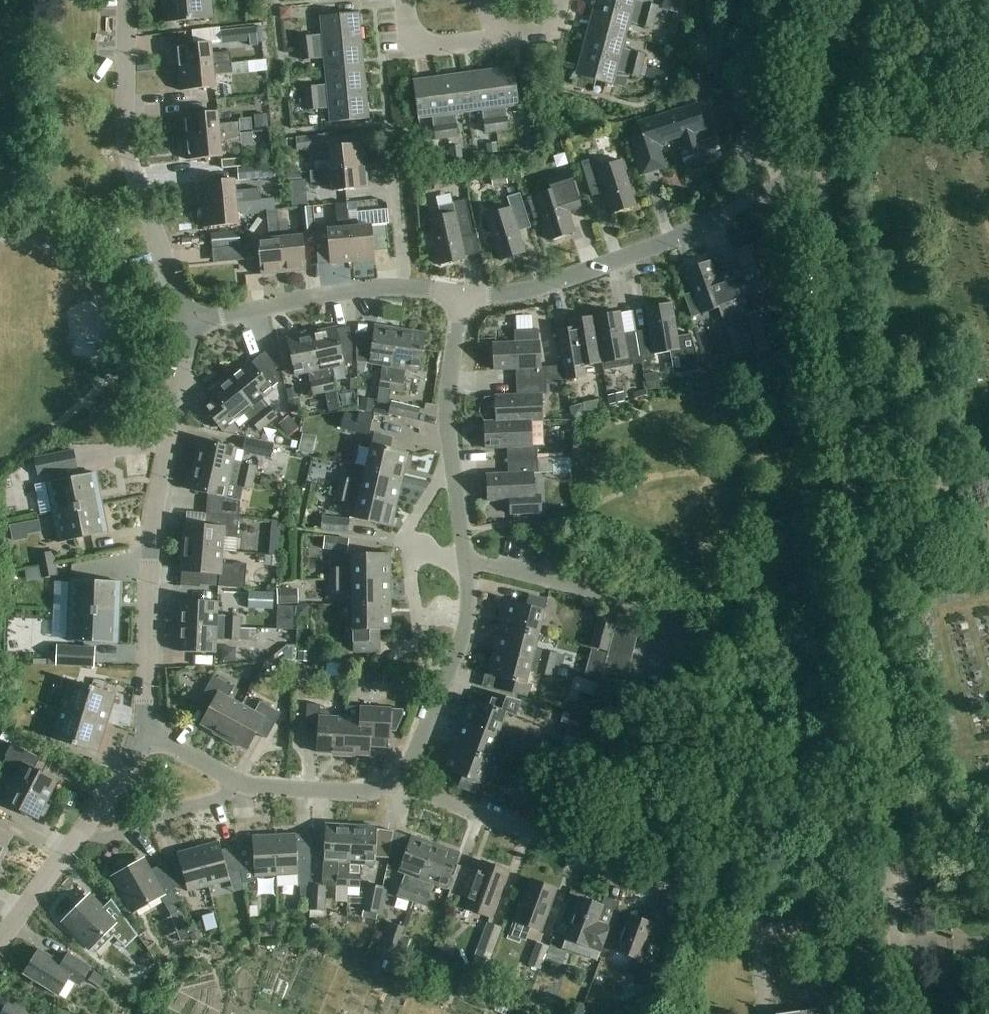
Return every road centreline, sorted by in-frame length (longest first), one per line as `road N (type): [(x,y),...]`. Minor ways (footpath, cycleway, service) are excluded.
road 1 (unclassified): [(905,1013),(814,170)]
road 2 (residential): [(142,734),(153,517),(190,323)]
road 3 (residential): [(459,294),(507,294),(567,279),(662,245),(814,170)]
road 4 (residential): [(190,323),(127,148),(128,0)]
road 5 (residential): [(403,776),(420,791),(697,893)]
road 6 (residential): [(466,565),(663,611),(639,687)]
road 7 (residential): [(190,323),(351,290),(403,288)]
road 8 (unclassified): [(800,41),(988,47)]
road 9 (residential): [(453,467),(447,402),(459,294)]
road 10 (residential): [(403,776),(361,792),(234,780)]
road 11 (residential): [(83,829),(114,836),(219,799),(234,780)]
road 12 (residential): [(403,288),(390,127)]
road 13 (residential): [(408,541),(421,646),(442,690)]
road 14 (residential): [(0,941),(83,829)]
road 15 (unclassified): [(814,170),(800,41)]
road 16 (residential): [(442,690),(467,621),(466,565)]
road 17 (residential): [(407,0),(411,49),(485,40)]

